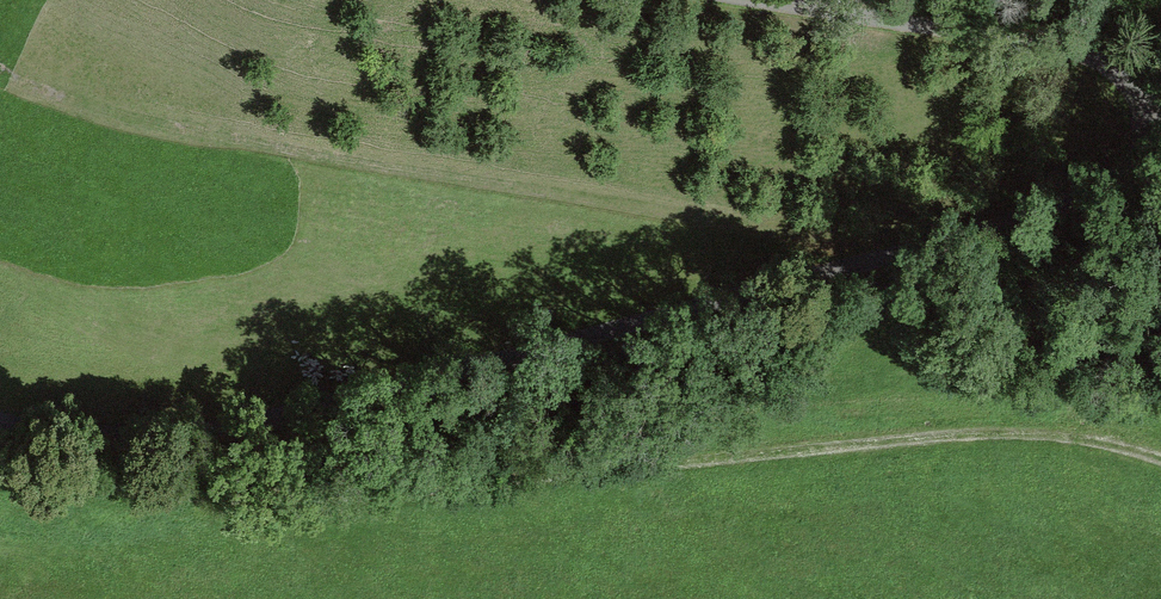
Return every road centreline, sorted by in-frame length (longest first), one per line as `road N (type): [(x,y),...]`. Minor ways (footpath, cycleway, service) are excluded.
road 1 (unclassified): [(0,420),(93,433),(213,428),(657,320),(1107,192),(1131,160),(1144,119),(1131,86),(1055,46),(756,0)]
road 2 (track): [(0,461),(47,478),(257,501),(1005,433),(1094,440),(1160,462)]

